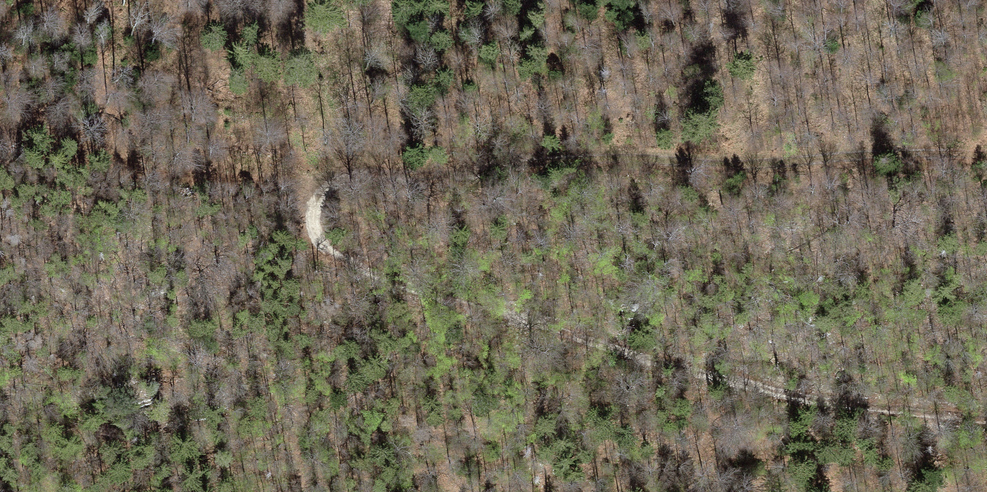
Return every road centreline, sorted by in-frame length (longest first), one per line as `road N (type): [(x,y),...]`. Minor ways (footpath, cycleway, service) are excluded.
road 1 (track): [(315,202),(315,231),(333,253),(456,305),(777,393),(986,427)]
road 2 (track): [(986,154),(523,162),(353,180),(315,202)]
road 3 (track): [(303,0),(315,202)]

